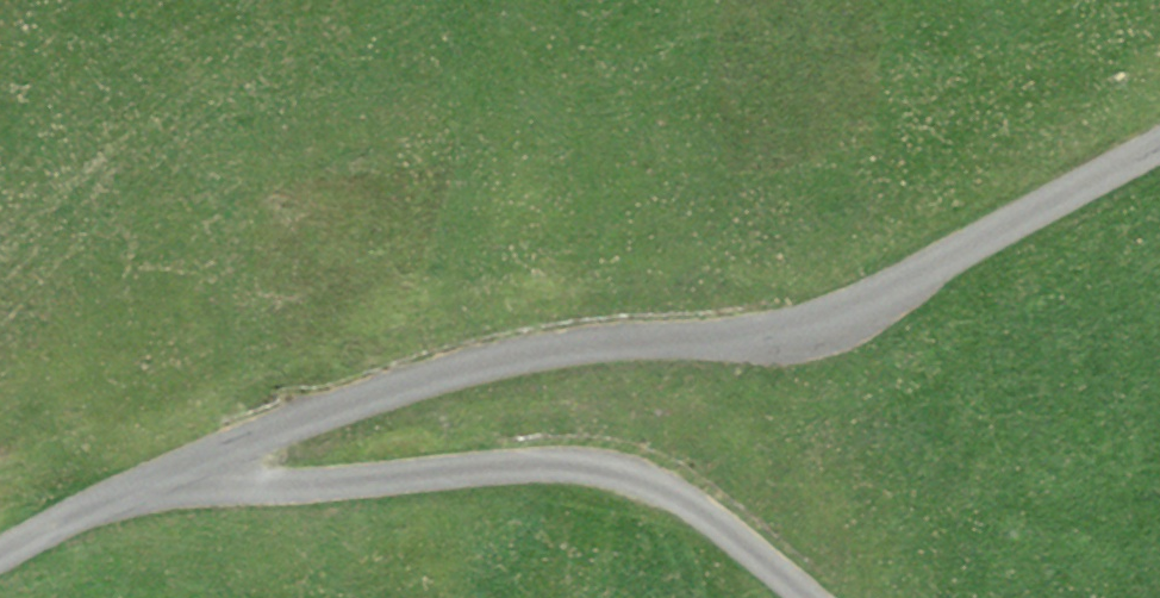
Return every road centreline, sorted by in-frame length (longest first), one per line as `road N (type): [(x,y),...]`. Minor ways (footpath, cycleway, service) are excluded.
road 1 (track): [(142,503),(263,441),(520,363),(796,352),(1159,151)]
road 2 (track): [(775,597),(681,527),(593,483),(142,503)]
road 3 (track): [(0,575),(142,503)]

